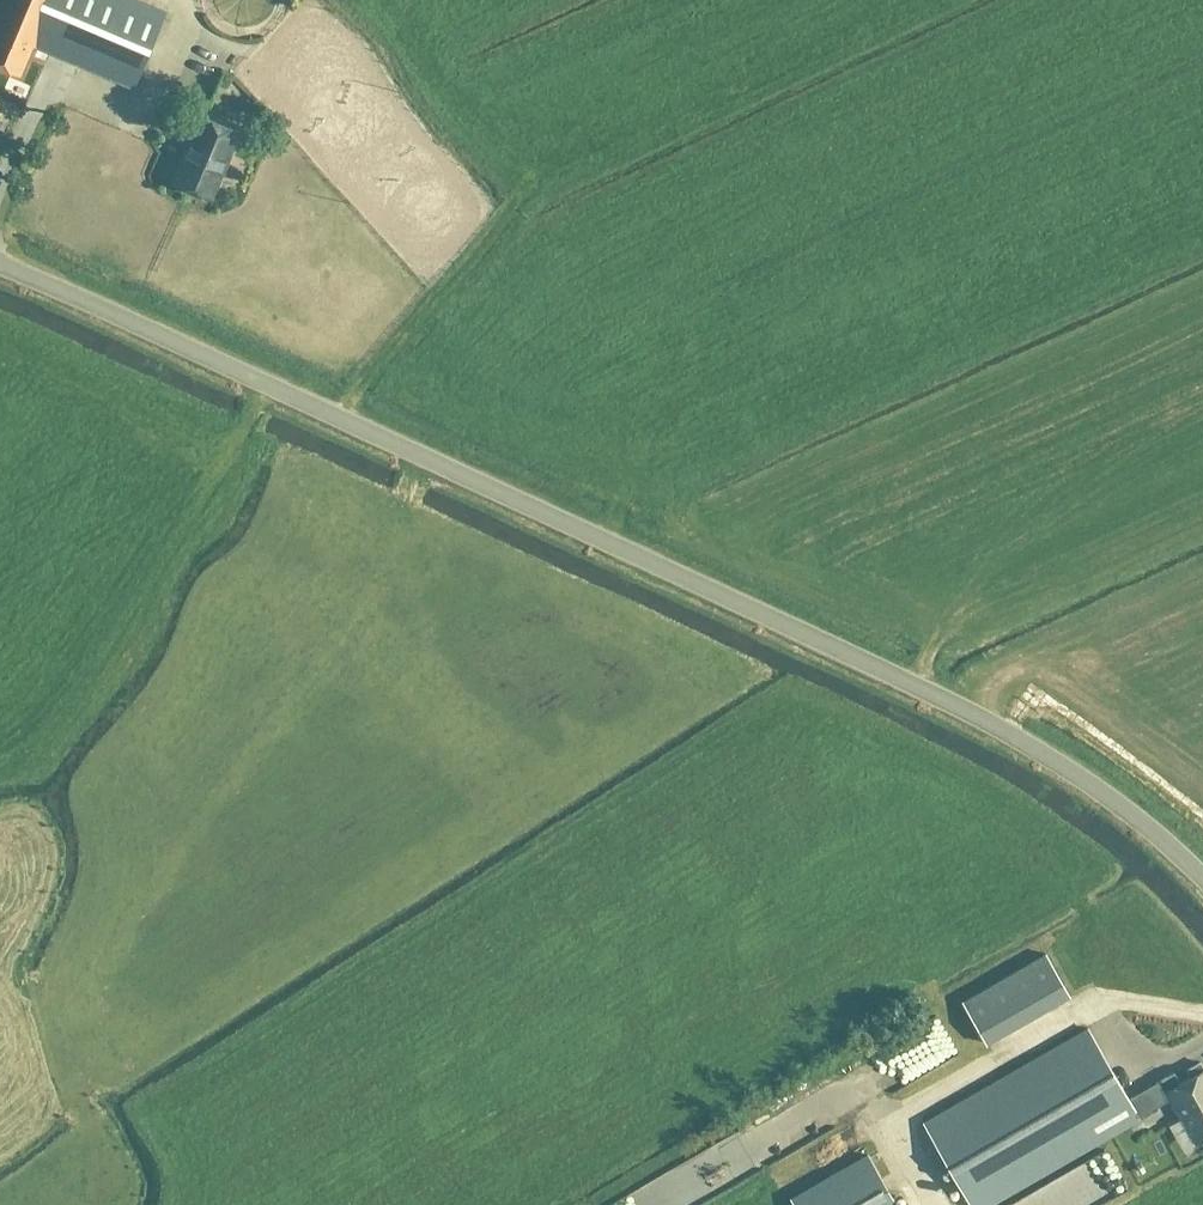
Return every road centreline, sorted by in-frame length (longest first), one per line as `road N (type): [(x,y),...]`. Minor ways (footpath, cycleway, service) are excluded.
road 1 (unclassified): [(1202,893),(1119,812),(1044,765),(336,426),(0,278)]

